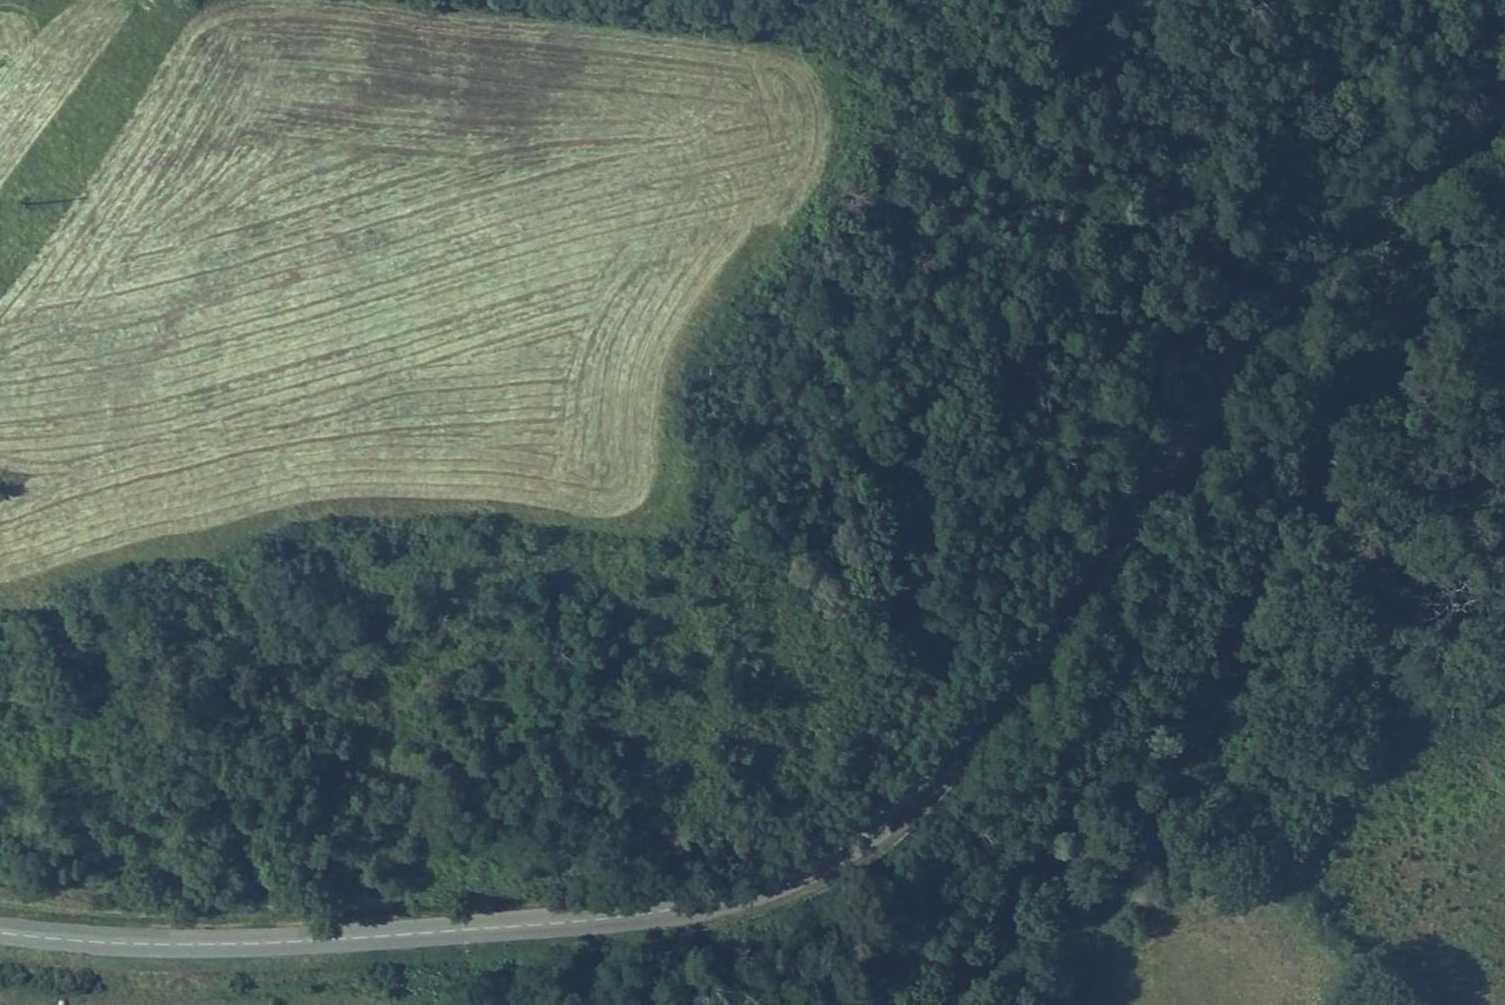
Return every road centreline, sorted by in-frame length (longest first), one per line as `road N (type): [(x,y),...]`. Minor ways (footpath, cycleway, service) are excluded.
road 1 (tertiary): [(1504,88),(1304,258),(883,837),(815,875),(621,918),(278,943),(0,932)]

